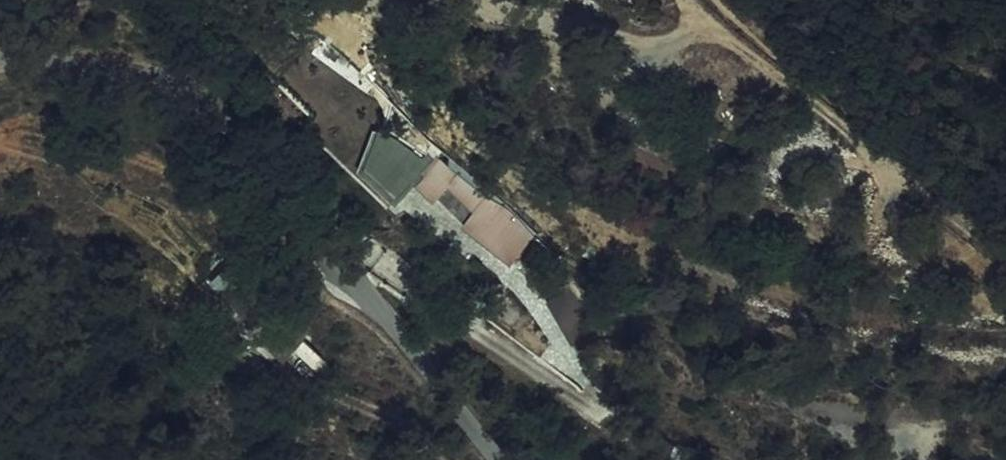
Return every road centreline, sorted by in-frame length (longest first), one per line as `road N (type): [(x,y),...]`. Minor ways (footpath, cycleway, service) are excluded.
road 1 (unclassified): [(501,459),(227,122),(160,77),(92,60),(0,57)]
road 2 (track): [(1005,275),(682,0)]
road 3 (track): [(563,384),(686,459)]

